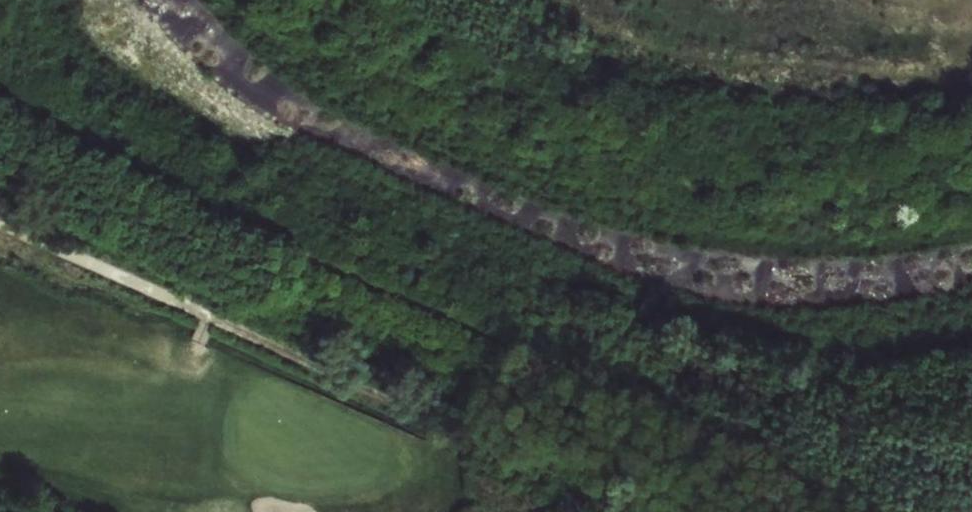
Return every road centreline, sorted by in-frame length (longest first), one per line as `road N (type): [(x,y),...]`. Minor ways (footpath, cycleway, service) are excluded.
road 1 (track): [(971,70),(947,81),(731,82),(645,66),(528,0)]
road 2 (track): [(820,0),(971,25)]

